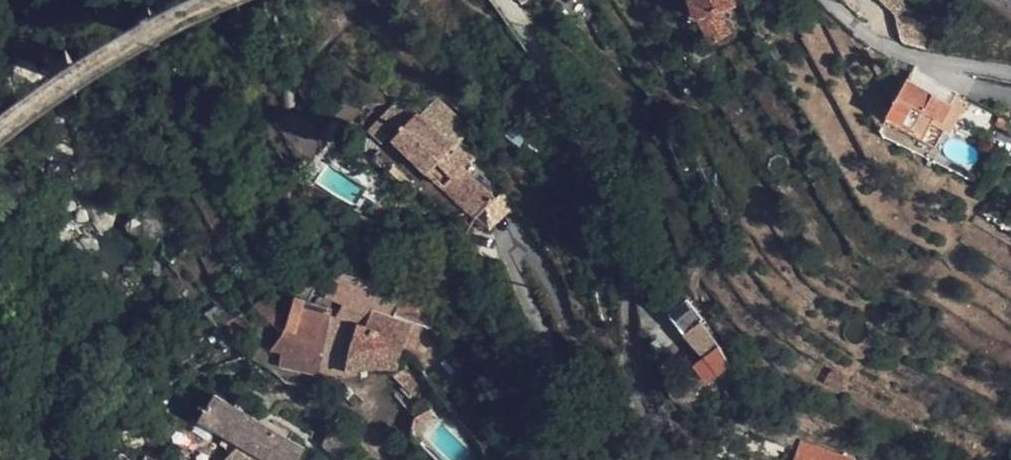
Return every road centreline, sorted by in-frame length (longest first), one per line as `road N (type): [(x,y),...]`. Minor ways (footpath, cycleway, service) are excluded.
road 1 (residential): [(573,459),(508,260),(517,243),(529,246),(616,438),(630,440),(642,434),(621,256),(609,186),(499,0)]
road 2 (track): [(760,0),(852,51),(970,138),(1010,183)]
road 3 (track): [(0,129),(83,69),(210,0)]
road 4 (residential): [(830,0),(874,39),(913,56),(1010,74)]

